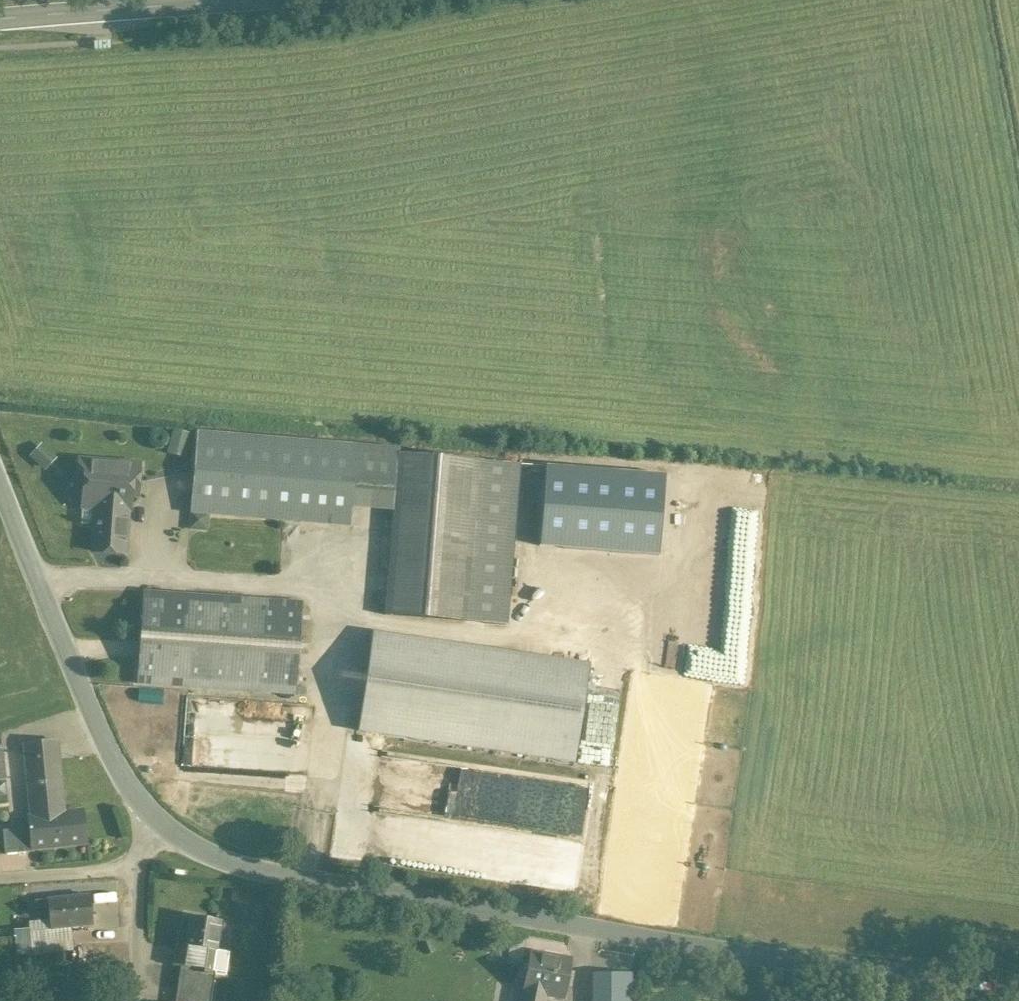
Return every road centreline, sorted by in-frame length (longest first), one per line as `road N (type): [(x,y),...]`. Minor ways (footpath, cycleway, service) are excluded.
road 1 (residential): [(143,820),(225,864),(603,933),(1018,981)]
road 2 (residential): [(0,472),(143,820)]
road 3 (track): [(370,588),(47,588)]
road 4 (secondary): [(221,0),(0,20)]
road 5 (residential): [(143,820),(140,872),(58,885)]
road 6 (track): [(138,1000),(140,872)]

